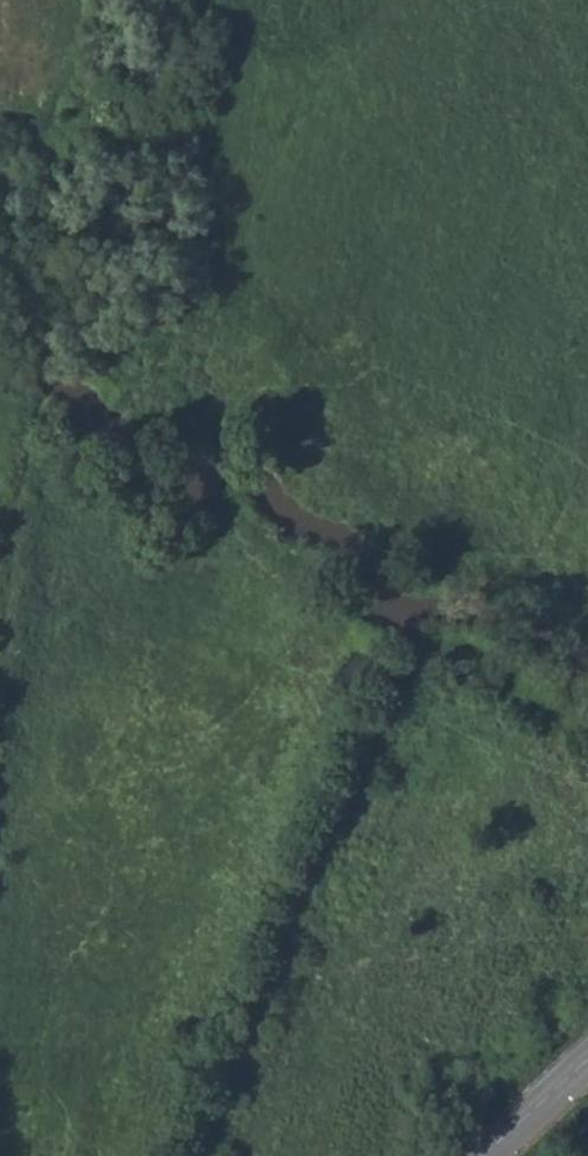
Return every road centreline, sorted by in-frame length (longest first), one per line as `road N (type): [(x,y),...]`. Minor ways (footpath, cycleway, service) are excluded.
road 1 (tertiary): [(485,1155),(587,1060)]

